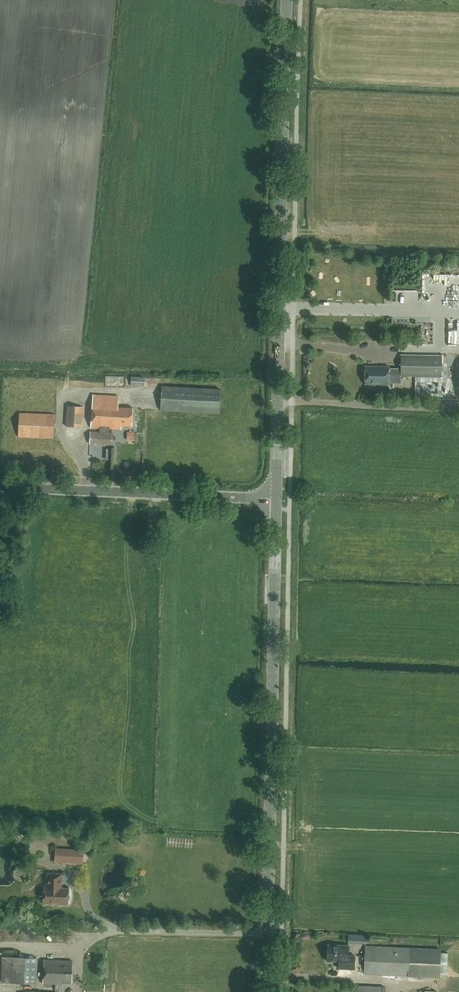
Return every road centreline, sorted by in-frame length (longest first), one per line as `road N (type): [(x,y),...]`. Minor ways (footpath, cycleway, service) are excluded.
road 1 (secondary): [(276,500),(287,0)]
road 2 (secondary): [(267,991),(276,500)]
road 3 (tertiary): [(276,500),(0,488)]
road 4 (track): [(291,401),(458,410)]

